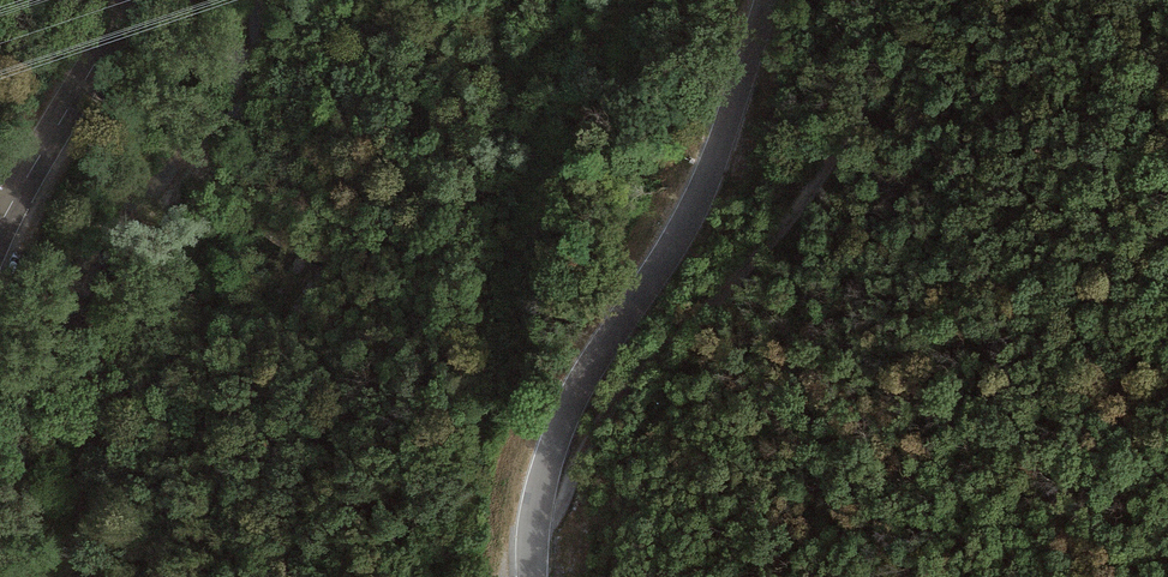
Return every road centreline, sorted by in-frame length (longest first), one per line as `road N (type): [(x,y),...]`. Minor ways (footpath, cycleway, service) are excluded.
road 1 (track): [(533,531),(554,512),(606,413),(808,192),(917,0)]
road 2 (tertiary): [(767,0),(703,189),(560,426),(533,531),(533,576)]
road 3 (tertiary): [(133,0),(0,226)]

